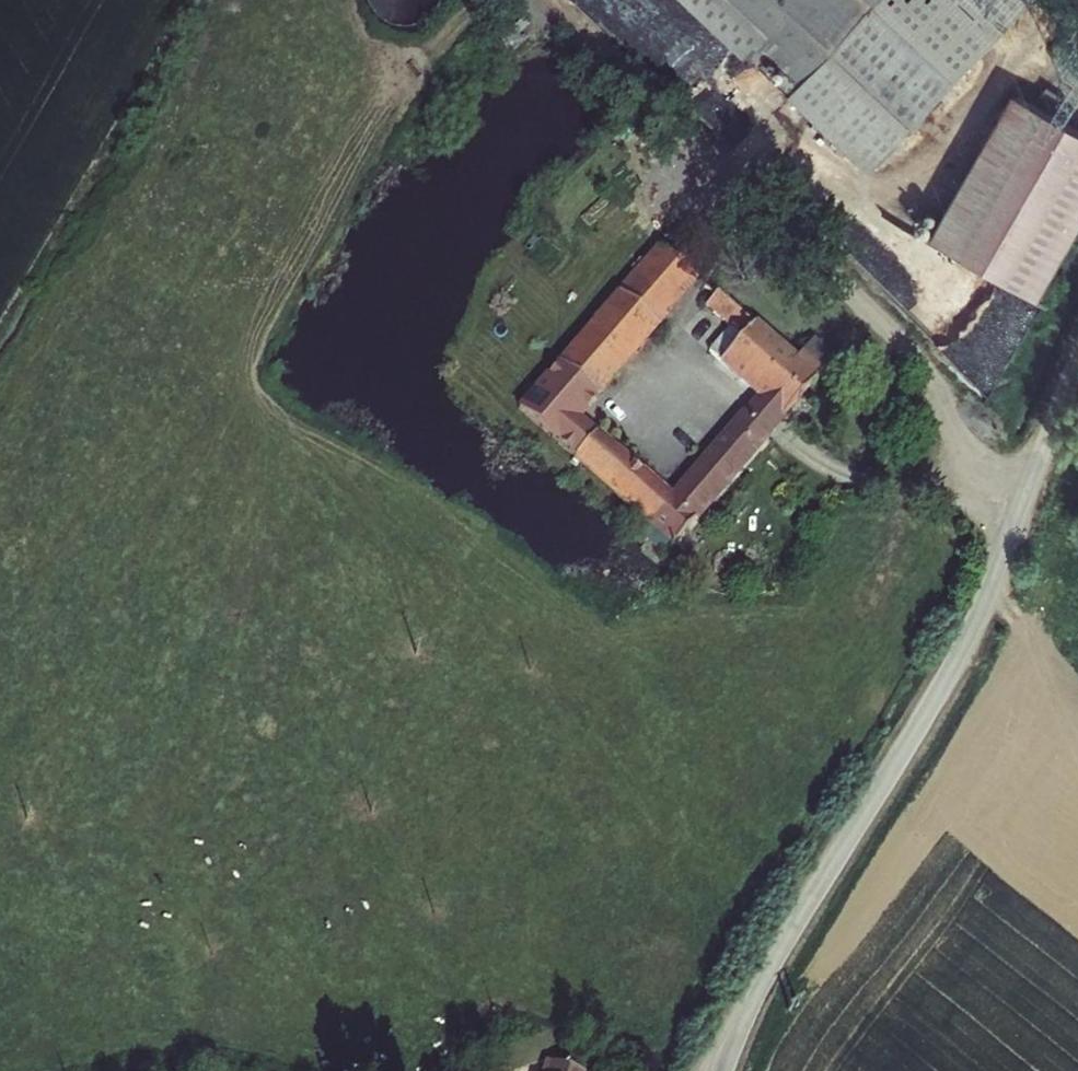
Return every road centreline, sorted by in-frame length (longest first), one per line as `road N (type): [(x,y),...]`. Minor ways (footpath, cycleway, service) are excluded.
road 1 (unclassified): [(1077,358),(964,645),(717,1070)]

